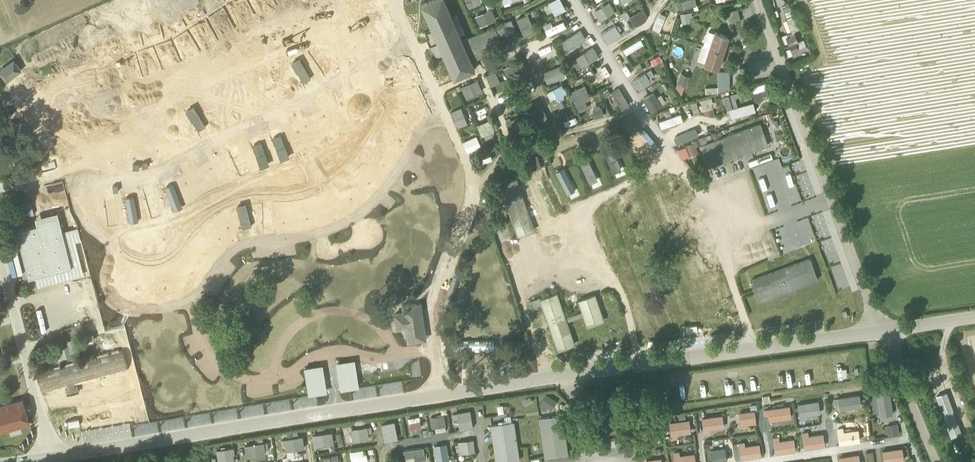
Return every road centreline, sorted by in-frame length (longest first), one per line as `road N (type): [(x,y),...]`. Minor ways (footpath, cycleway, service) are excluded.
road 1 (residential): [(882,330),(10,461)]
road 2 (track): [(640,365),(619,292),(585,237),(580,209),(662,168),(685,172),(701,189),(753,348)]
road 3 (residential): [(756,0),(882,330)]
road 4 (track): [(508,59),(527,60),(557,133),(639,105)]
road 5 (track): [(701,189),(748,182),(764,227),(830,199)]
road 6 (residential): [(882,330),(936,461)]

